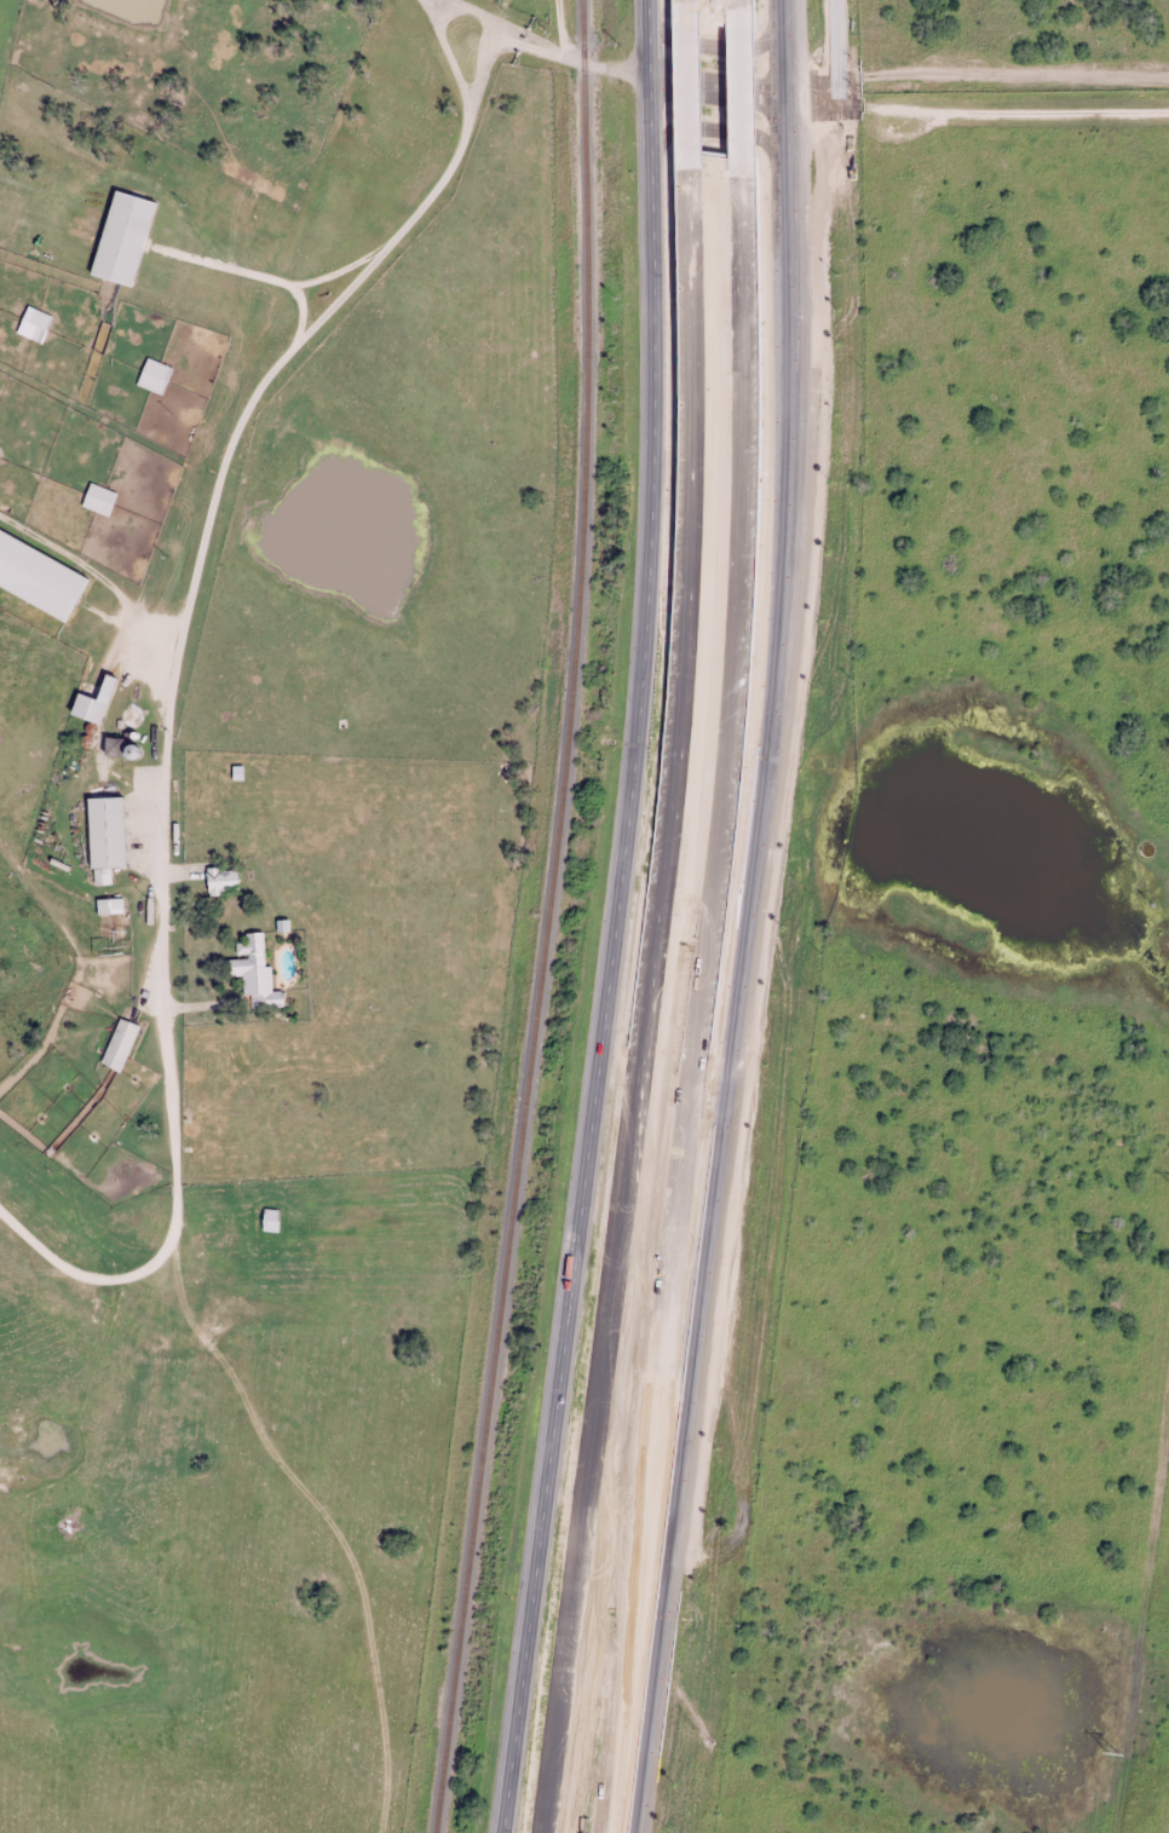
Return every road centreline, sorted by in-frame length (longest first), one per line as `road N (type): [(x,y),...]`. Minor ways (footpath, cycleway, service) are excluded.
road 1 (motorway): [(681,162),(686,432),(669,784),(543,1832)]
road 2 (tertiary): [(649,520),(627,811),(500,1832)]
road 3 (motorway): [(649,1451),(730,628),(731,171)]
road 4 (residential): [(474,6),(462,93),(437,168),(278,306),(195,432),(159,540),(128,703),(126,846),(161,1090)]
road 5 (tertiary): [(673,1419),(752,883),(779,561)]
road 6 (tertiary): [(650,71),(649,520)]
road 7 (residential): [(779,91),(1168,116)]
road 8 (motorway): [(623,1766),(673,1419)]
road 9 (motorway): [(623,1766),(649,1451)]
road 10 (residential): [(0,285),(307,281)]
road 11 (tertiary): [(779,561),(782,322)]
road 12 (tertiary): [(782,322),(779,91)]
road 13 (residential): [(779,91),(583,62)]
road 14 (motorway): [(731,171),(729,1)]
road 15 (motorway): [(678,0),(681,162)]
road 16 (tertiary): [(649,0),(669,42),(749,44),(777,23)]
road 17 (tertiary): [(781,163),(755,134),(689,125),(675,125),(649,150)]
road 18 (residential): [(461,0),(583,62)]

